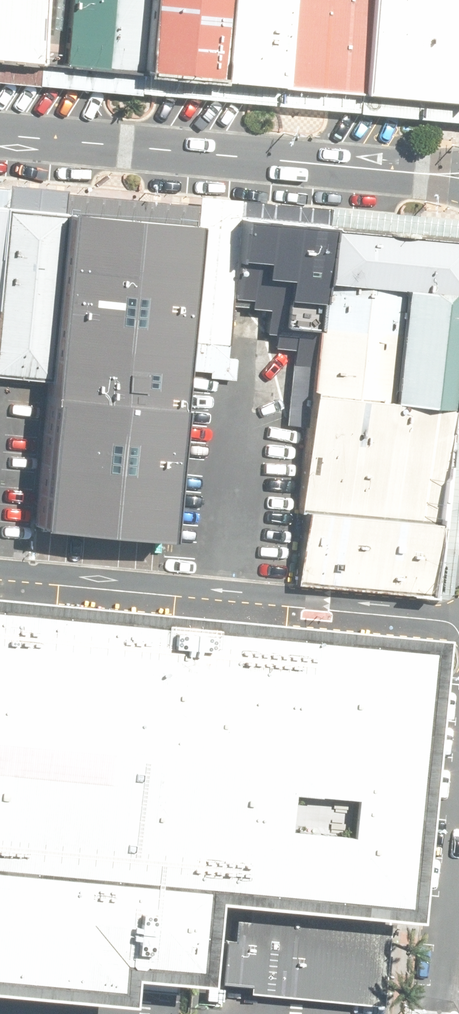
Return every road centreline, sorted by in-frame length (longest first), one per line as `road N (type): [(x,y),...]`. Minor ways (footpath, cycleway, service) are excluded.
road 1 (residential): [(458,614),(0,568)]
road 2 (tertiary): [(0,134),(458,178)]

